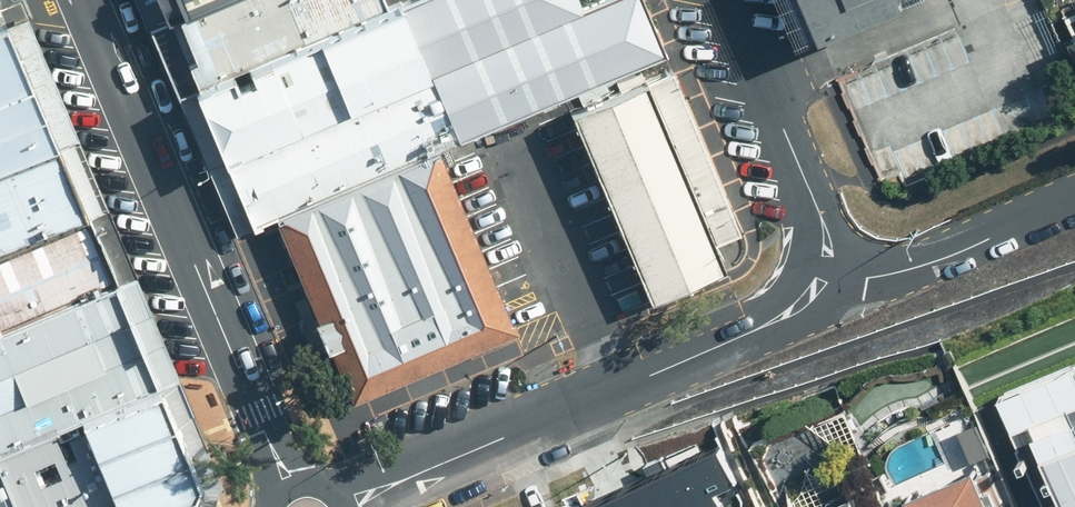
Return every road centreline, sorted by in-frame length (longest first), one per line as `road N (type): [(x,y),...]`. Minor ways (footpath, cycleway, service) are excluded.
road 1 (residential): [(347,506),(790,314),(829,274)]
road 2 (primary): [(83,0),(286,486)]
road 3 (residential): [(729,0),(826,229),(829,274)]
road 4 (residential): [(829,274),(868,278),(920,267),(1074,200)]

